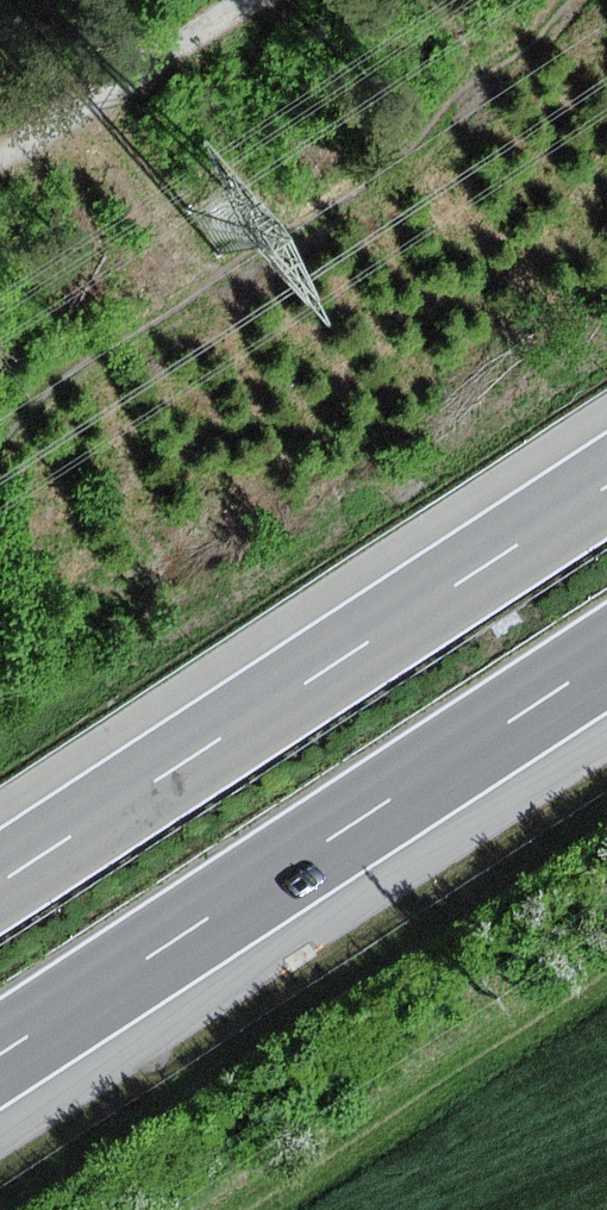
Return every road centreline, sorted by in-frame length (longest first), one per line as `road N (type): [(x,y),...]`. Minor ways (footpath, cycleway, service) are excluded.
road 1 (motorway): [(0,1062),(606,667)]
road 2 (motorway): [(606,491),(0,886)]
road 3 (track): [(0,165),(251,0)]

